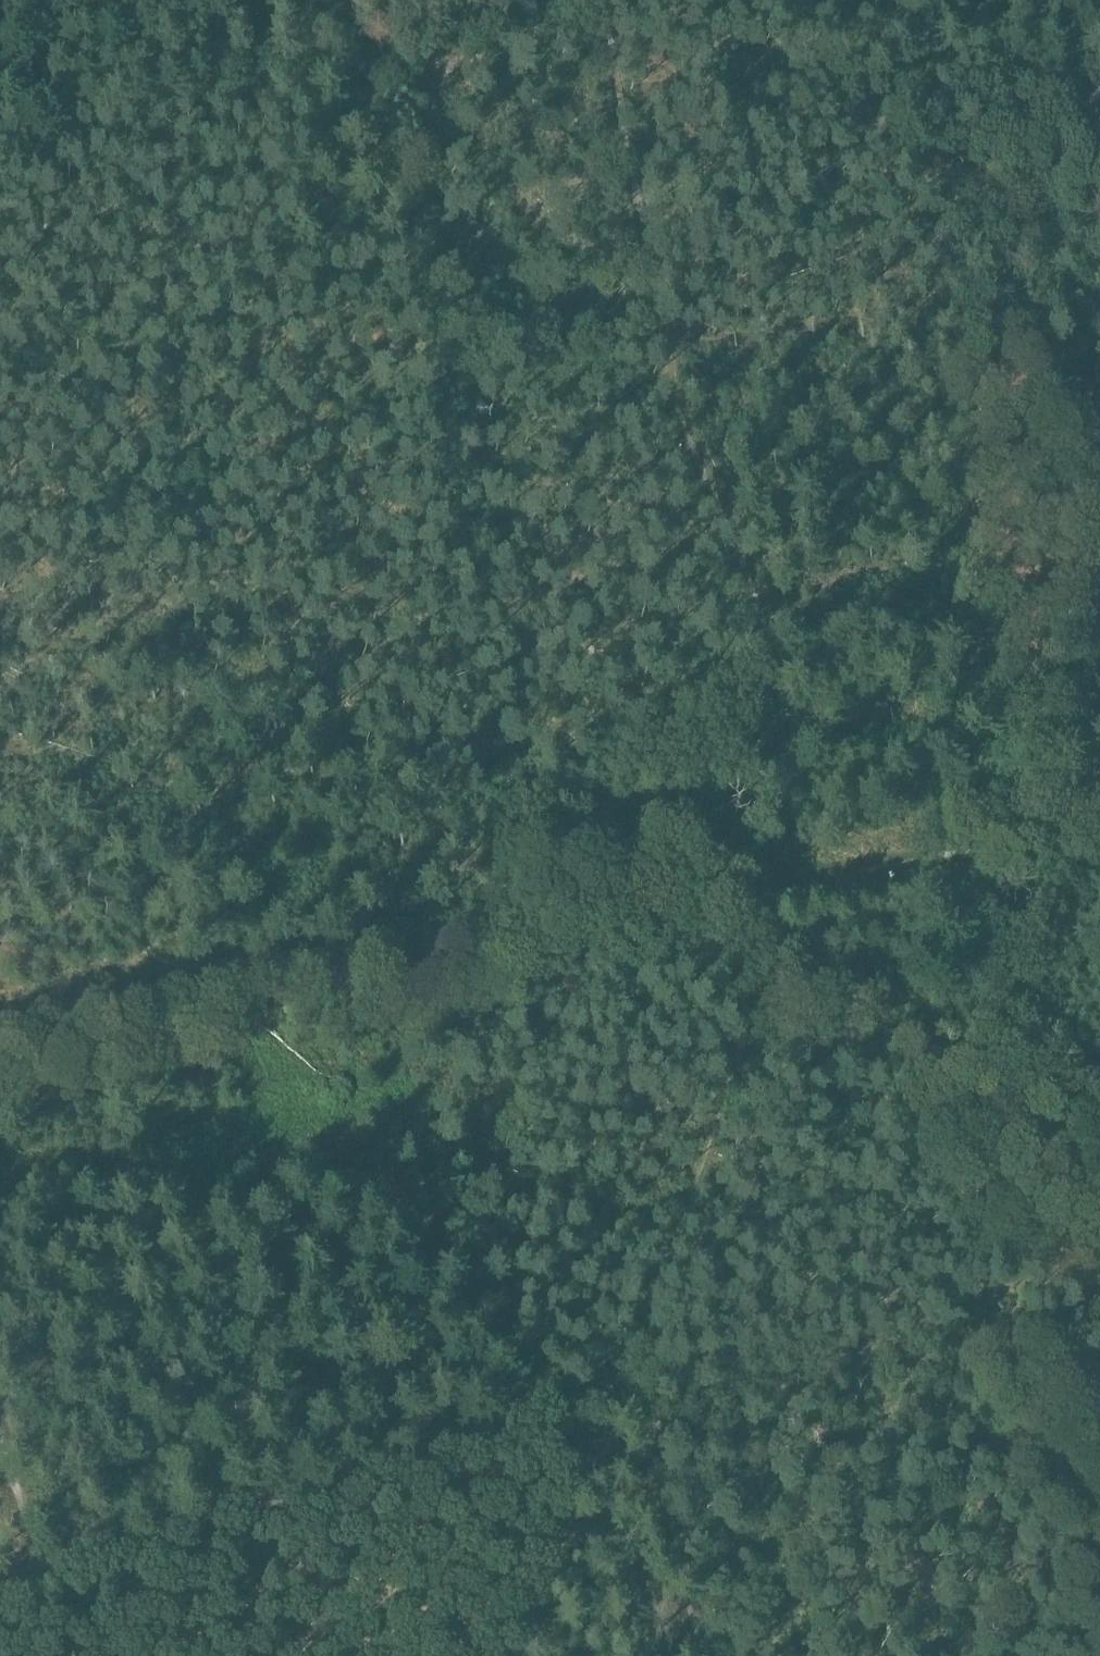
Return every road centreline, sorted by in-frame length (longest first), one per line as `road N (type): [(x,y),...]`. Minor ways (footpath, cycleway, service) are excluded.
road 1 (track): [(1099,829),(779,896),(0,1091)]
road 2 (track): [(1099,654),(1092,831),(1028,1006),(1034,1143),(1072,1331)]
road 3 (track): [(0,162),(564,0)]
road 4 (track): [(672,386),(772,641),(781,719),(779,896)]
road 5 (track): [(672,386),(602,0)]

